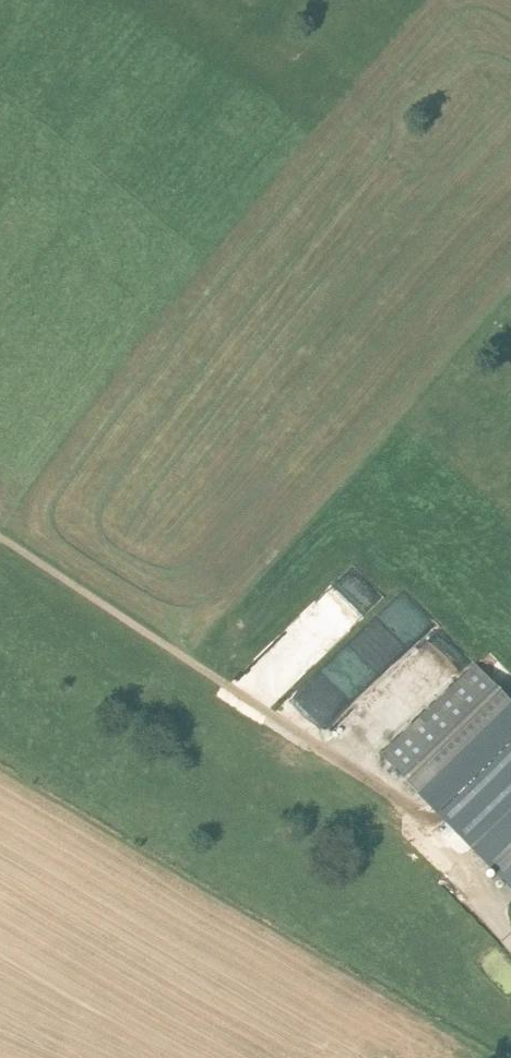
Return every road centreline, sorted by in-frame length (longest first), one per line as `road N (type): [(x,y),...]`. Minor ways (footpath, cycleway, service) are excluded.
road 1 (track): [(510,940),(488,893),(411,800),(0,537)]

